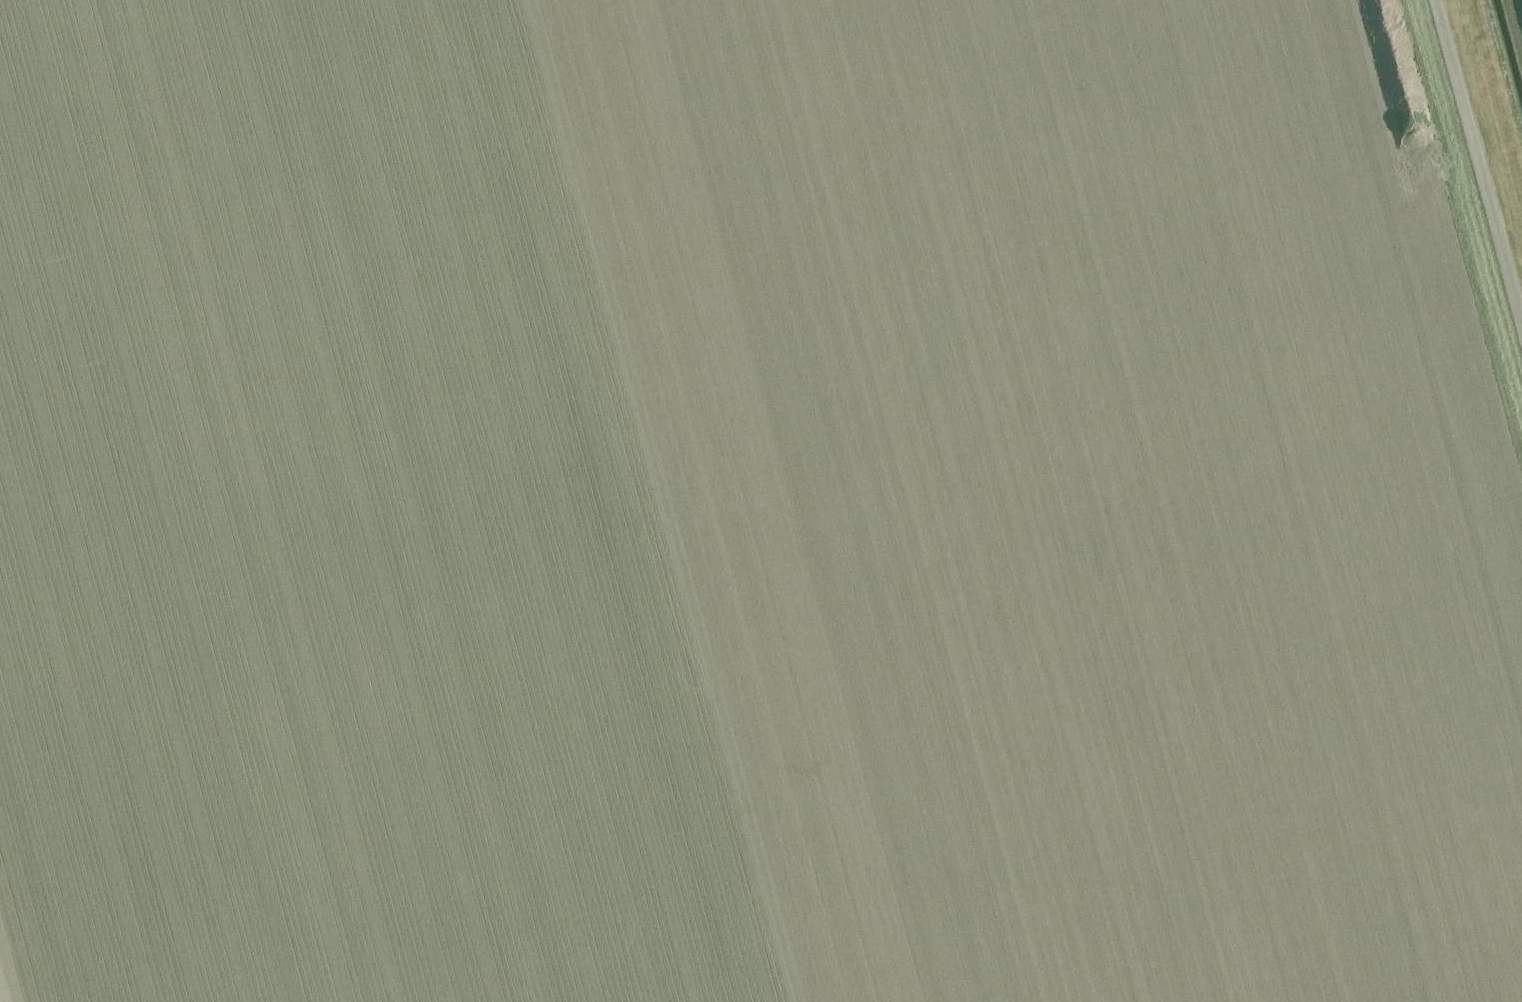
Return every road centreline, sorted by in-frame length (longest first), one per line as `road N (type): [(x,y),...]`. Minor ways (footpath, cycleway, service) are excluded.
road 1 (unclassified): [(1521,311),(1439,0)]

